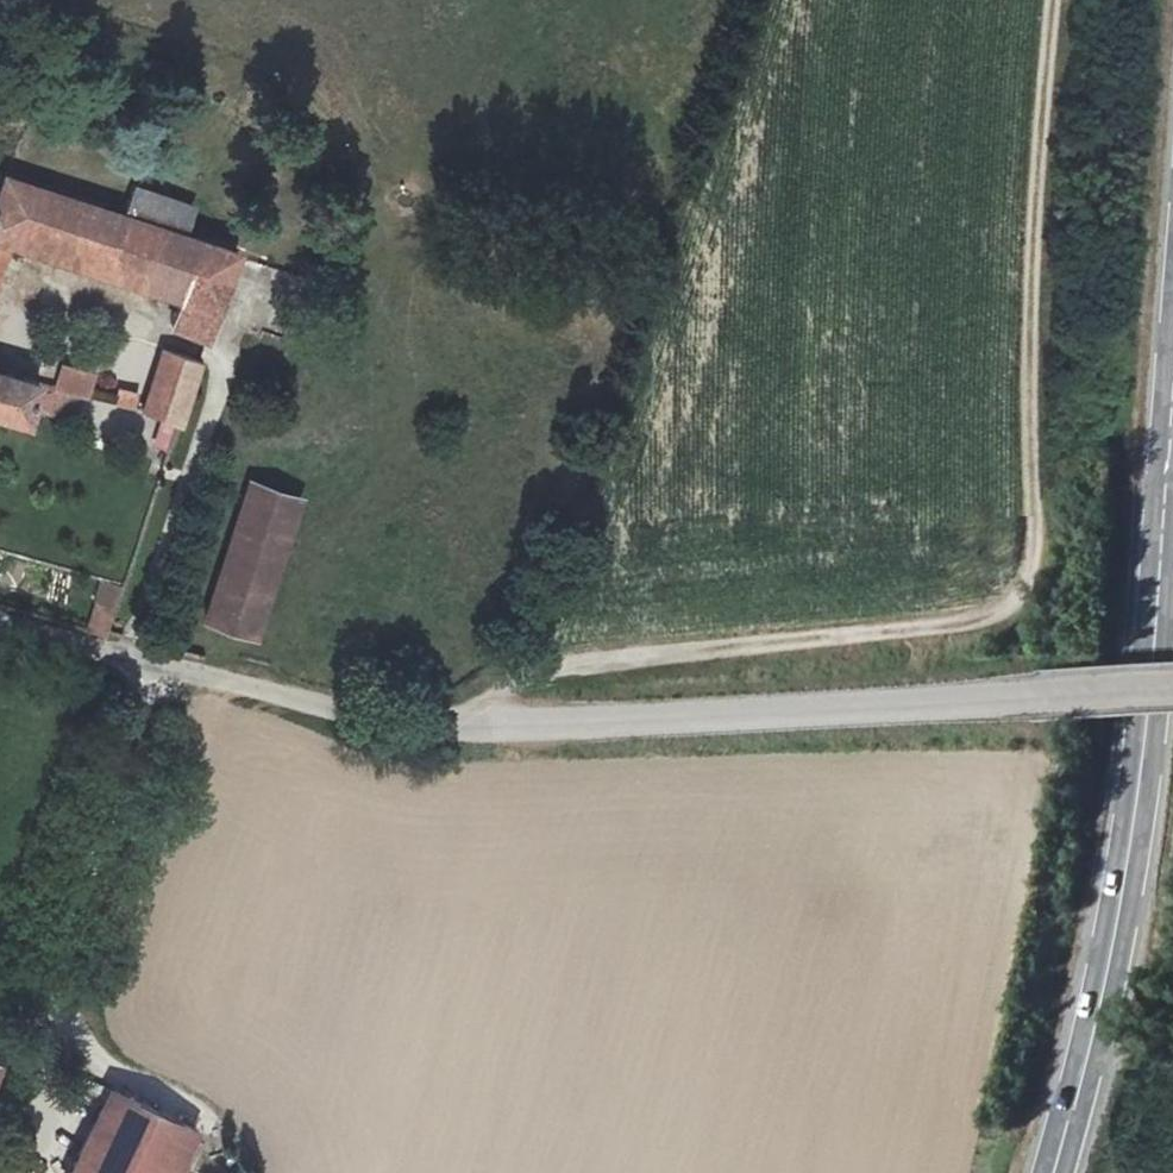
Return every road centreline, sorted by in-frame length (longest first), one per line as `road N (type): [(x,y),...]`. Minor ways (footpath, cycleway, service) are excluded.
road 1 (track): [(457,729),(510,685),(569,662),(856,635),(999,612),(1019,586),(1033,541),(1034,341),(1056,0)]
road 2 (unclassified): [(1172,692),(457,729),(275,698),(0,621)]
road 3 (primary): [(1060,1172),(1087,1101),(1143,777),(1172,297)]

